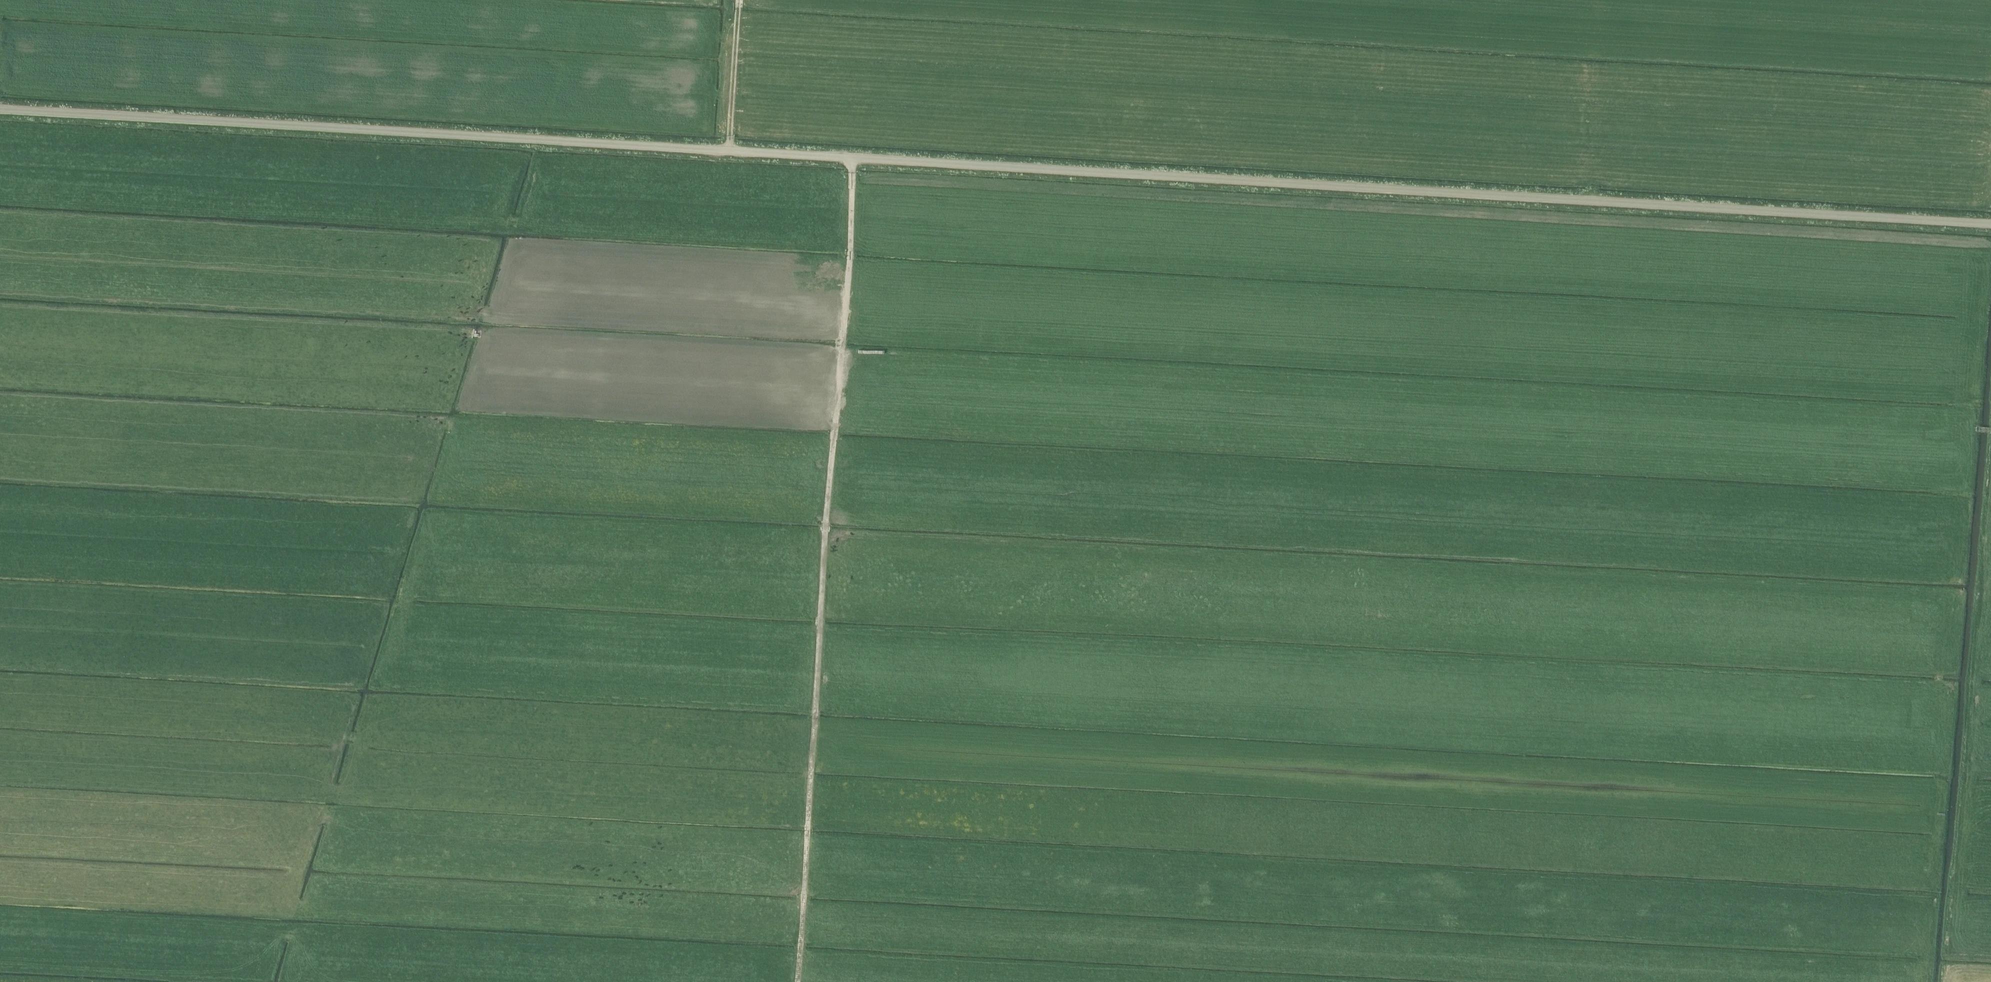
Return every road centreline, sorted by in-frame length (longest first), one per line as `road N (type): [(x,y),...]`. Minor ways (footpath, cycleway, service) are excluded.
road 1 (unclassified): [(1990,224),(0,109)]
road 2 (track): [(799,981),(853,157)]
road 3 (track): [(1990,493),(1956,932)]
road 4 (track): [(738,0),(729,150)]

